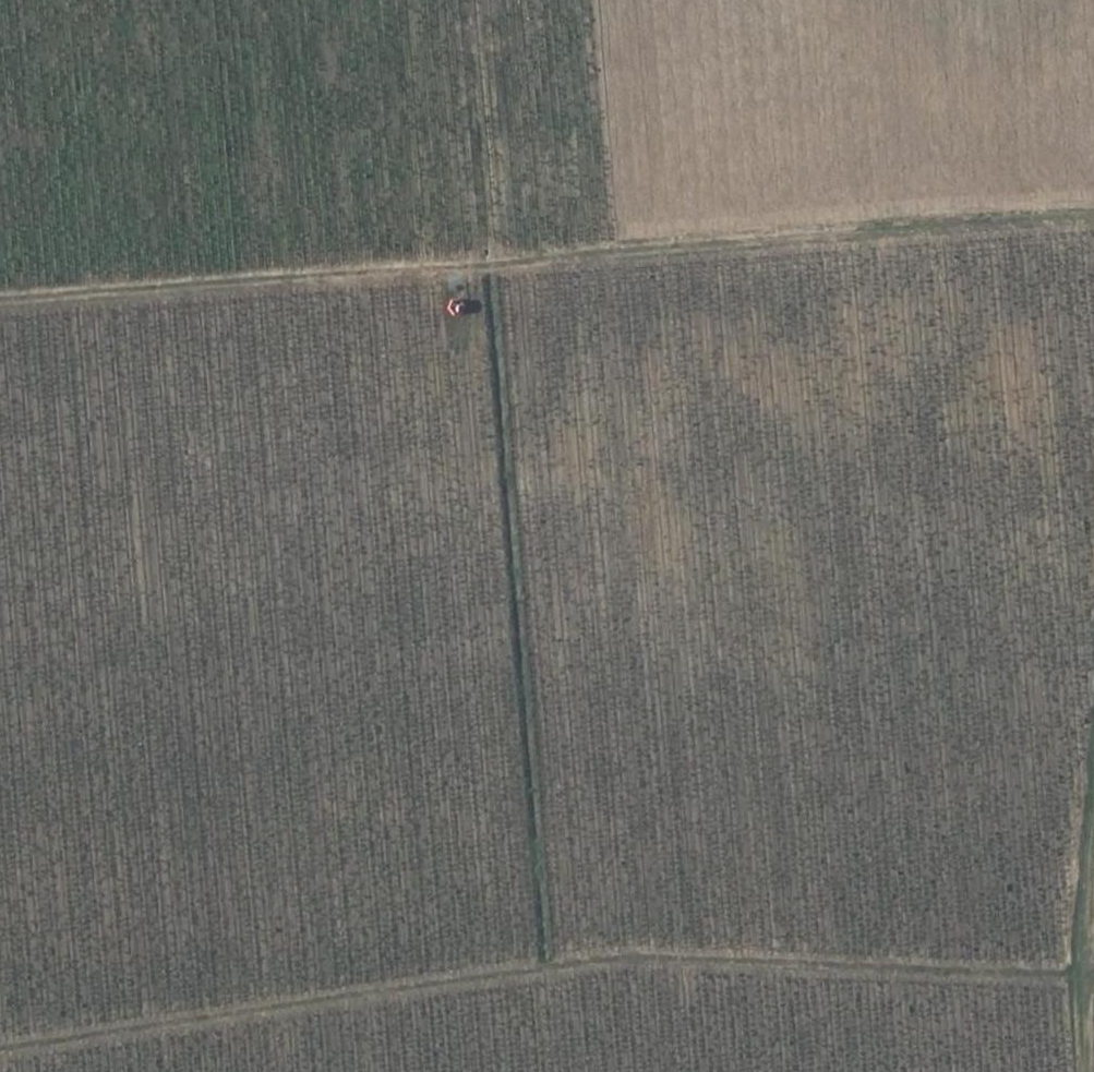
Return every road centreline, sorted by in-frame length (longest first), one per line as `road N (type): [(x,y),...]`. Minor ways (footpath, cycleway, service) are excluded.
road 1 (track): [(1093,975),(624,960),(0,1053)]
road 2 (track): [(1093,220),(0,305)]
road 3 (track): [(1093,698),(1079,974),(1085,1071)]

